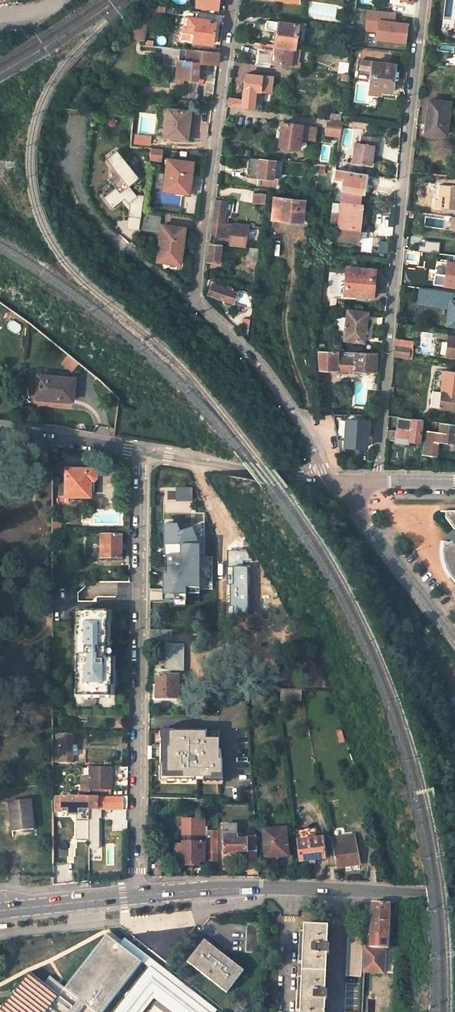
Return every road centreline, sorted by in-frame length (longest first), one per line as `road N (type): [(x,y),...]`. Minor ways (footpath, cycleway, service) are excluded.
road 1 (unclassified): [(331,483),(302,423),(195,297),(233,0)]
road 2 (residential): [(378,482),(424,0)]
road 3 (unclassified): [(143,452),(137,896)]
road 4 (secondary): [(137,896),(290,889),(454,895)]
road 5 (unclassified): [(331,483),(454,640)]
road 6 (tertiary): [(143,452),(331,483)]
road 7 (tertiary): [(0,431),(143,452)]
road 8 (secondary): [(0,910),(137,896)]

